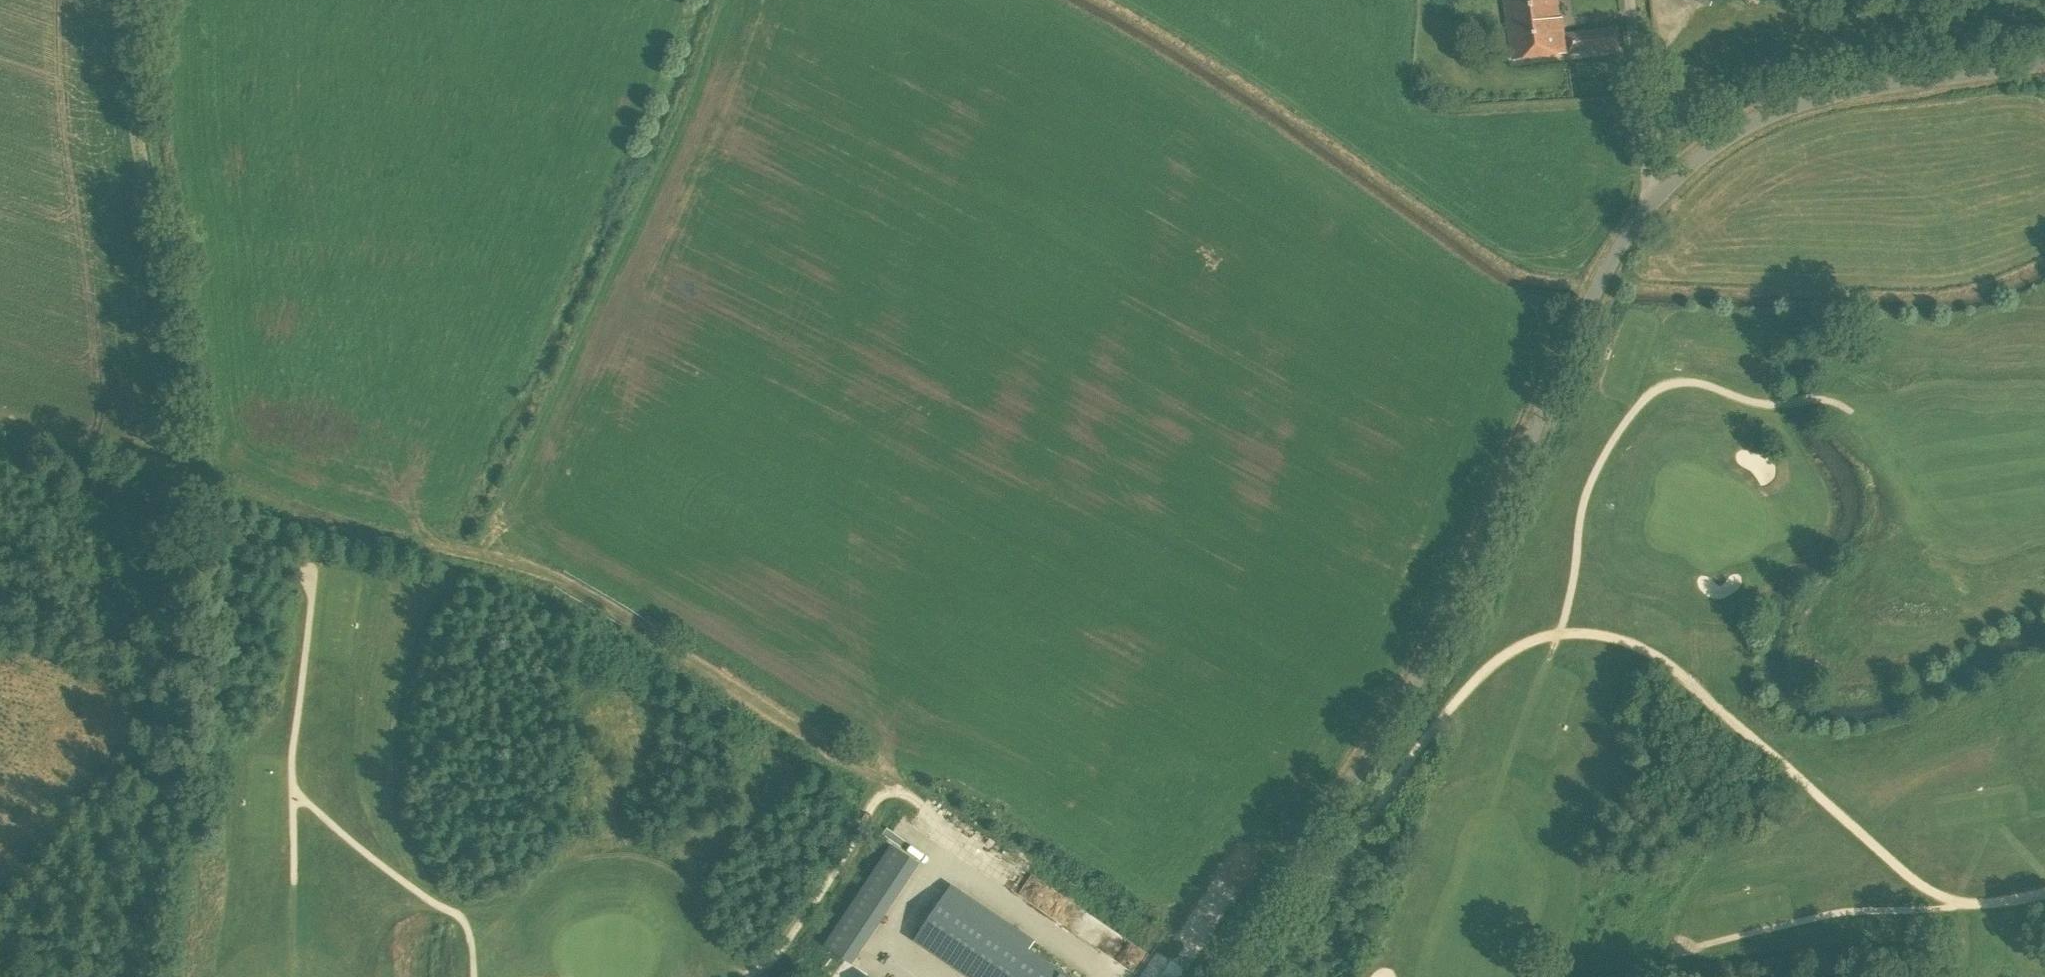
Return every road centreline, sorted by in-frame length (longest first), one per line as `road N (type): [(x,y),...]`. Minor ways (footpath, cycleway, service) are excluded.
road 1 (unclassified): [(1218,976),(1430,662),(1612,277),(1660,205),(1722,141),(1774,110),(2044,64)]
road 2 (track): [(0,406),(337,520),(440,532),(571,585),(888,781)]
road 3 (track): [(888,781),(969,827),(1006,903),(1057,927),(1107,976)]
road 4 (track): [(1633,0),(1641,190),(1660,205)]

